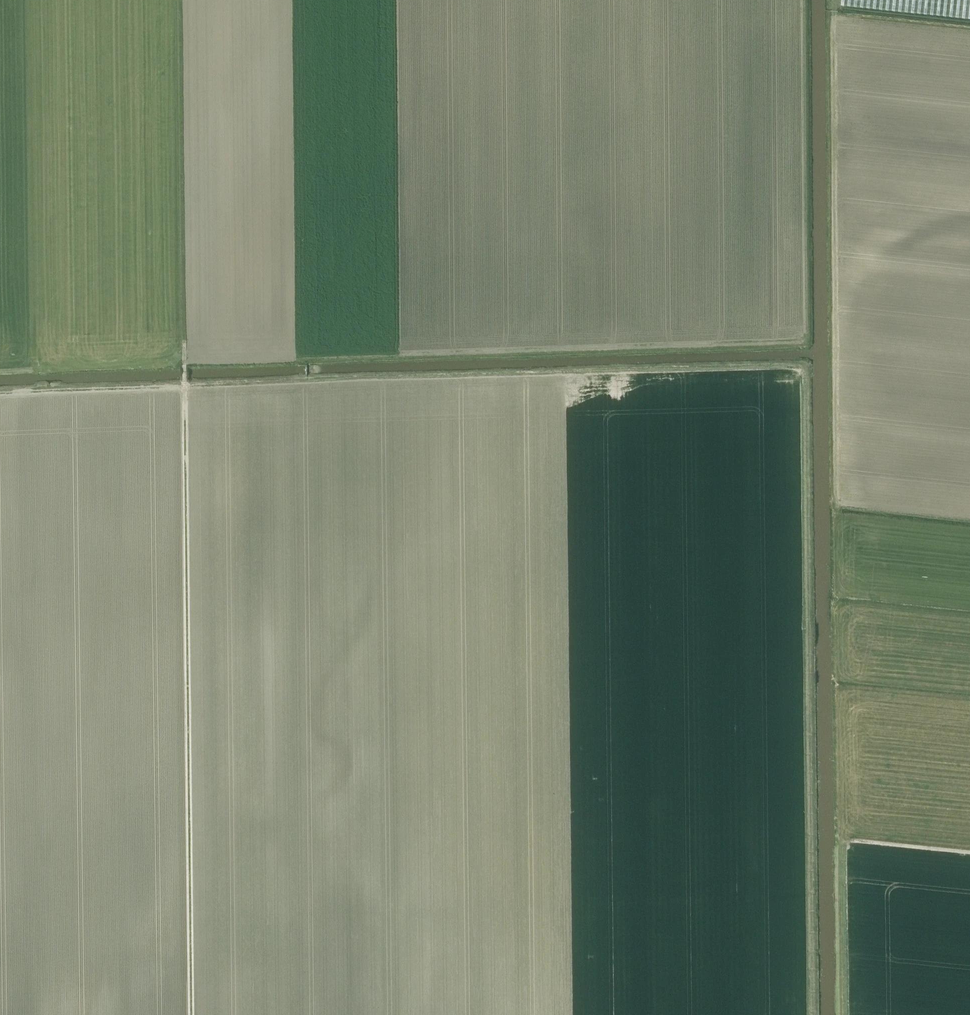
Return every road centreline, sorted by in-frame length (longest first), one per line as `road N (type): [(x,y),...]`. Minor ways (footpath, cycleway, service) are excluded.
road 1 (track): [(191,1014),(186,0)]

